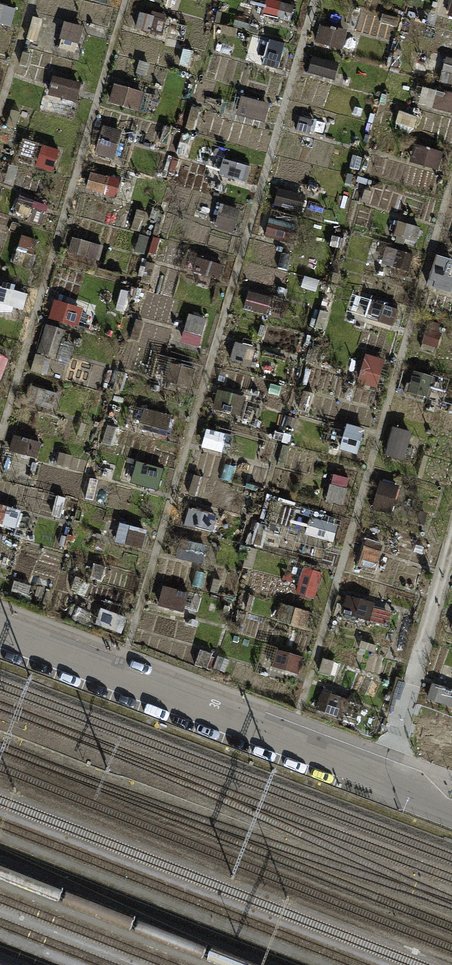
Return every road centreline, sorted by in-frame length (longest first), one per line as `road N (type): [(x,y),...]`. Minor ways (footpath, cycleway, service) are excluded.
road 1 (unclassified): [(451,814),(408,787),(0,633)]

